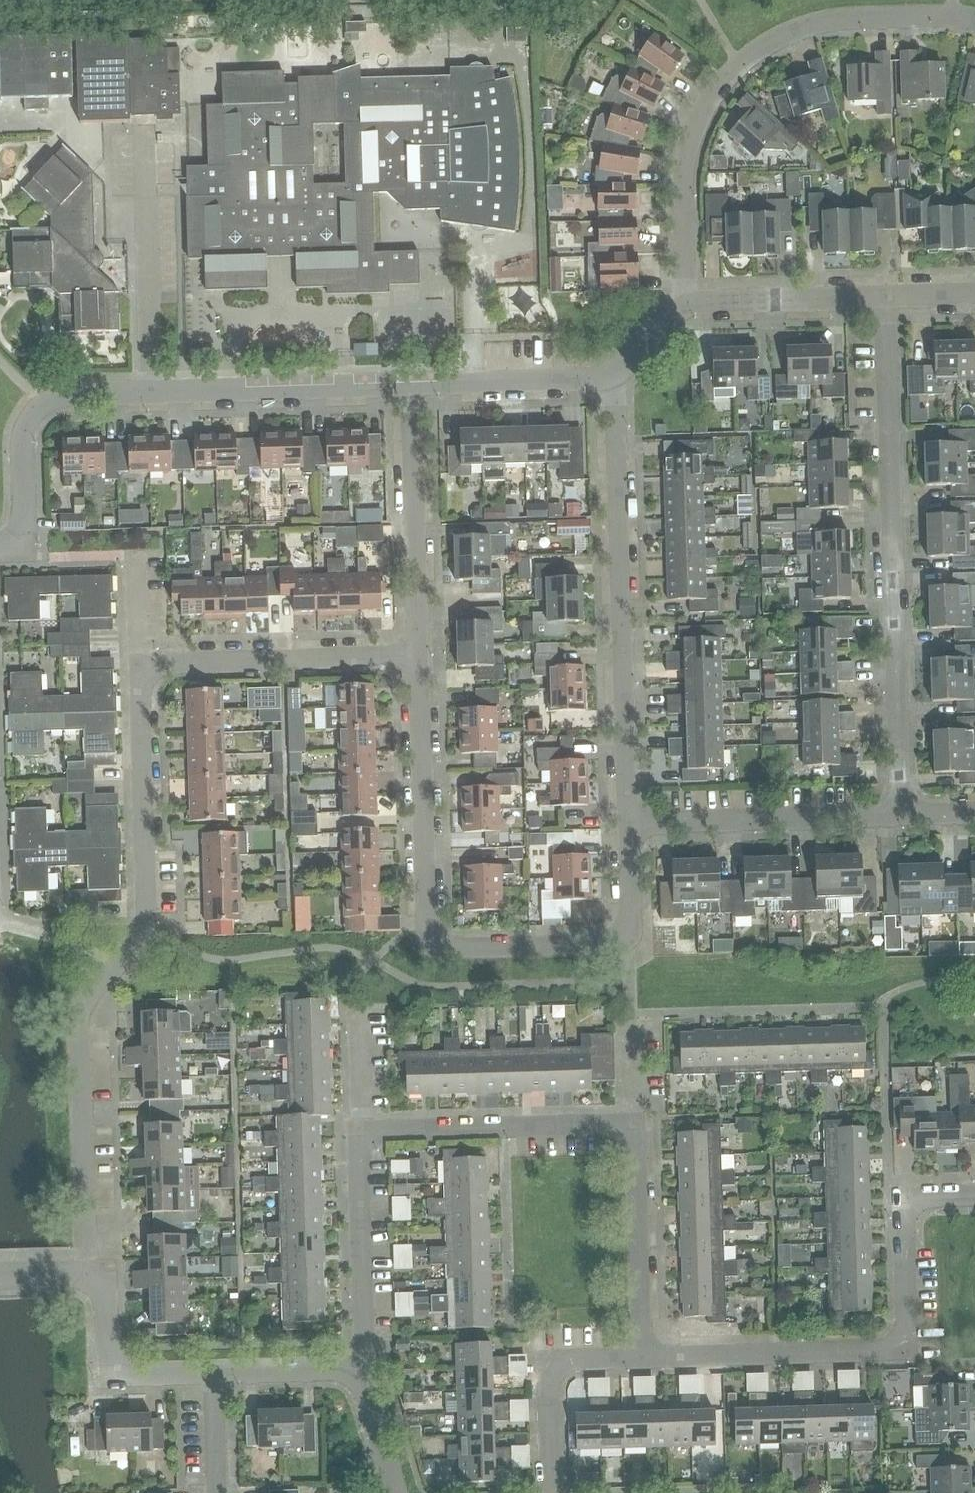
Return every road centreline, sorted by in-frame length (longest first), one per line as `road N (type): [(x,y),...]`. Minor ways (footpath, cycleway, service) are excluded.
road 1 (residential): [(86,1273),(80,1011),(138,938),(147,913),(138,664),(419,655)]
road 2 (residential): [(642,1357),(634,1123),(358,1131),(360,1367)]
road 3 (residential): [(629,822),(630,909),(614,941),(433,942),(419,655)]
road 4 (residential): [(410,384),(57,396),(35,411),(24,434),(25,548),(0,549)]
road 5 (residential): [(900,815),(885,296)]
road 6 (residential): [(689,305),(686,155),(702,113),(738,66),(815,23),(974,19)]
road 7 (residential): [(642,1357),(907,1350),(903,1197),(974,1195)]
road 8 (residential): [(609,376),(629,822)]
road 9 (residential): [(419,655),(410,384)]
road 10 (residential): [(629,822),(900,815)]
road 11 (residential): [(86,1273),(105,1272),(109,1375),(214,1371)]
road 12 (residential): [(642,1357),(547,1360),(550,1492)]
road 13 (residential): [(609,376),(410,384)]
road 14 (residential): [(885,296),(689,305)]
road 15 (residential): [(214,1371),(360,1367)]
road 16 (residential): [(360,1367),(395,1492)]
road 17 (residential): [(217,1492),(214,1371)]

